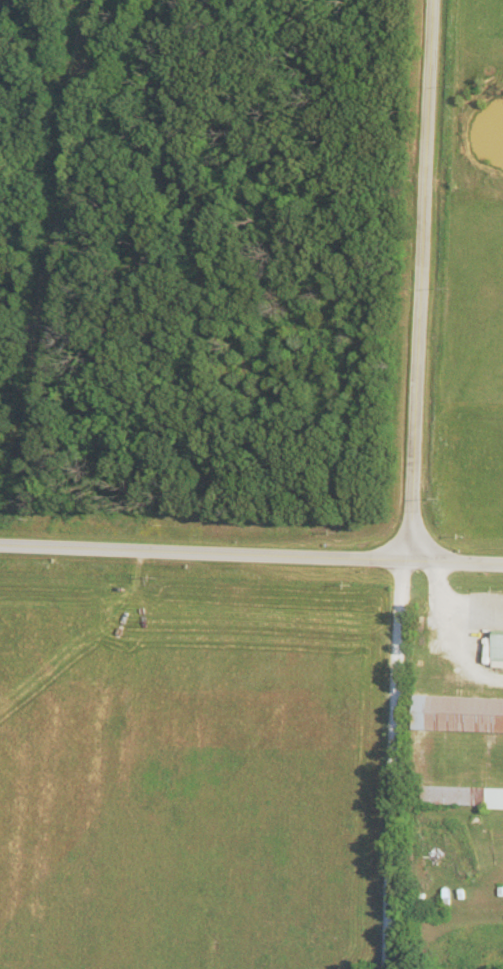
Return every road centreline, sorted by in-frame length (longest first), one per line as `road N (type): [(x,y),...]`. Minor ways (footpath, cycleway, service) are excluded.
road 1 (secondary): [(433,0),(404,558)]
road 2 (residential): [(404,558),(389,968)]
road 3 (tertiary): [(0,544),(404,558)]

